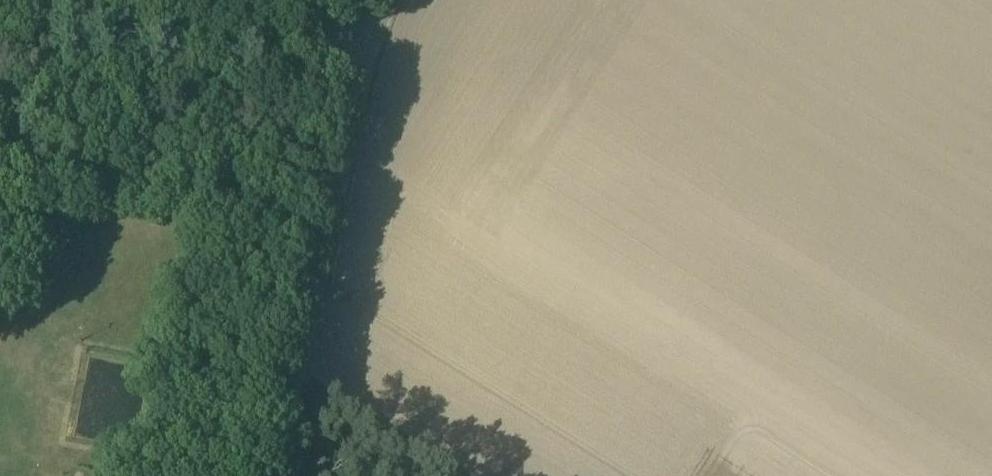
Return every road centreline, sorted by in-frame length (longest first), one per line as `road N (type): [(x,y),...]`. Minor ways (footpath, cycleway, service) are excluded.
road 1 (unclassified): [(274,475),(372,29)]
road 2 (unclassified): [(372,29),(294,48),(204,48),(0,1)]

